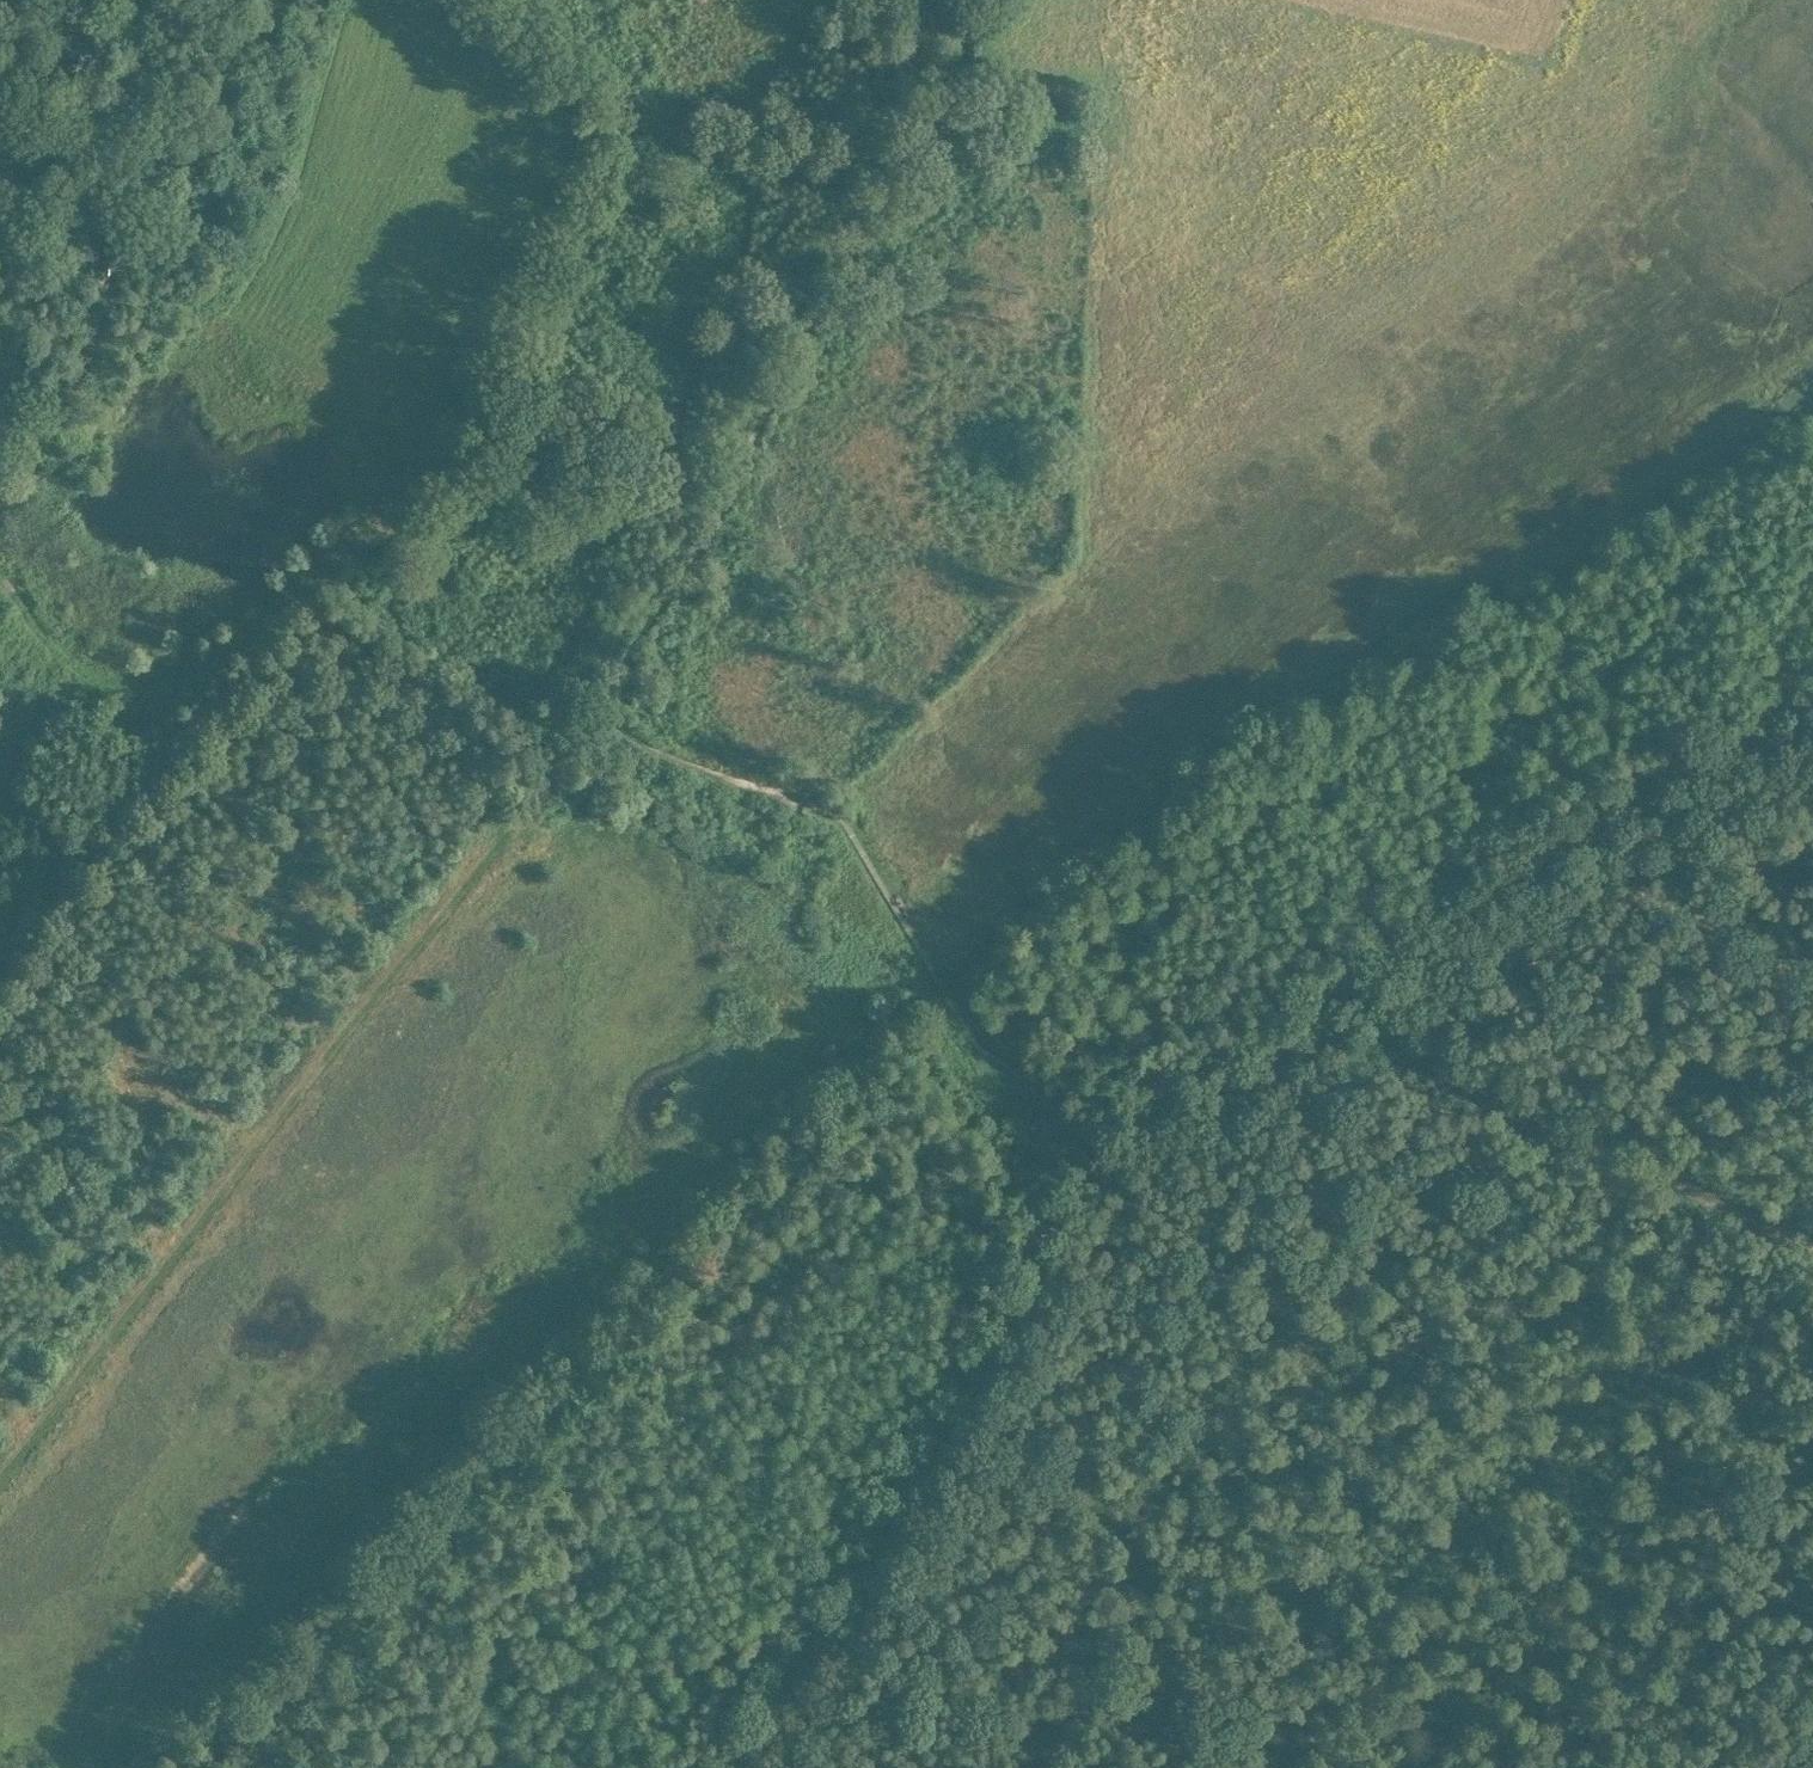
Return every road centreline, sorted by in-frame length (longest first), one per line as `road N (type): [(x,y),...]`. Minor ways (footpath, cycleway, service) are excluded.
road 1 (track): [(987,0),(605,702),(611,721),(665,758),(793,797)]

